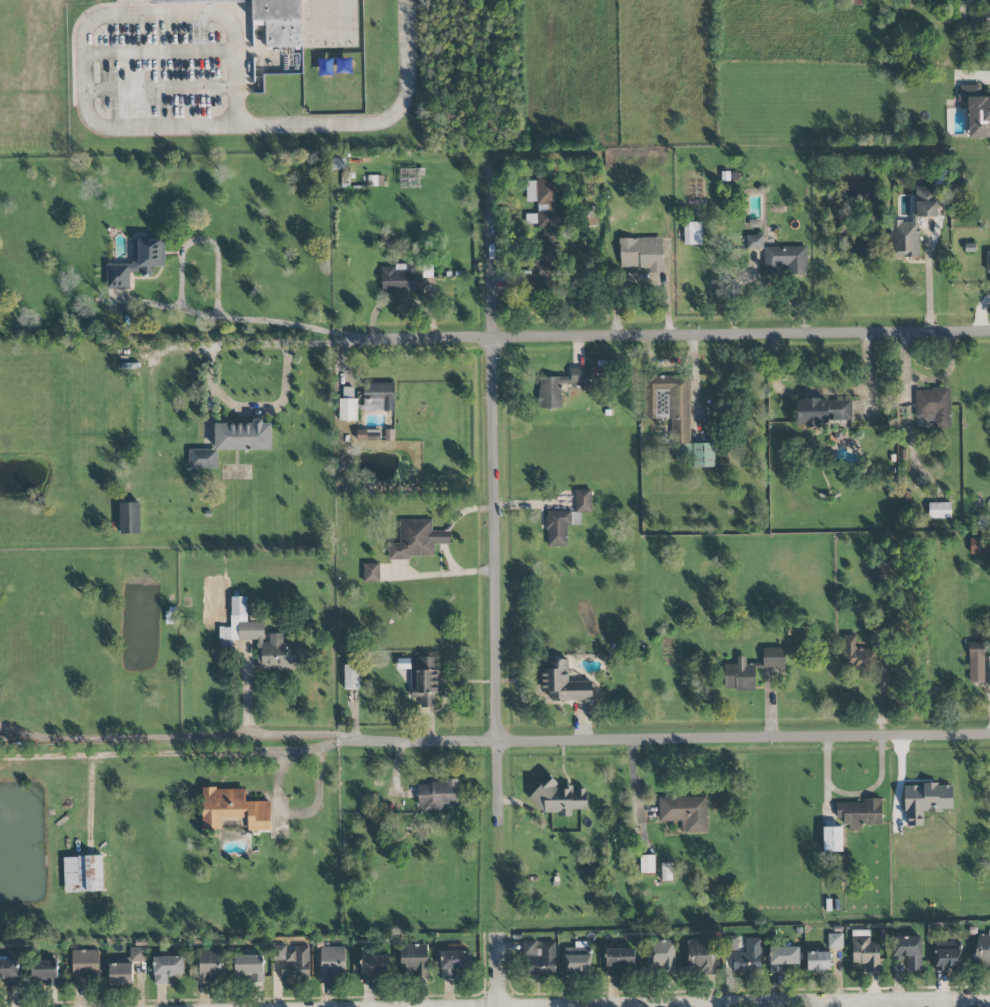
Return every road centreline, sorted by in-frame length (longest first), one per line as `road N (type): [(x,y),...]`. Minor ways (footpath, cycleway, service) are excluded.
road 1 (residential): [(143,351),(989,330)]
road 2 (residential): [(489,152),(498,826)]
road 3 (residential): [(989,736),(496,741)]
road 4 (residential): [(989,1002),(549,1006)]
road 5 (residential): [(346,740),(496,741)]

